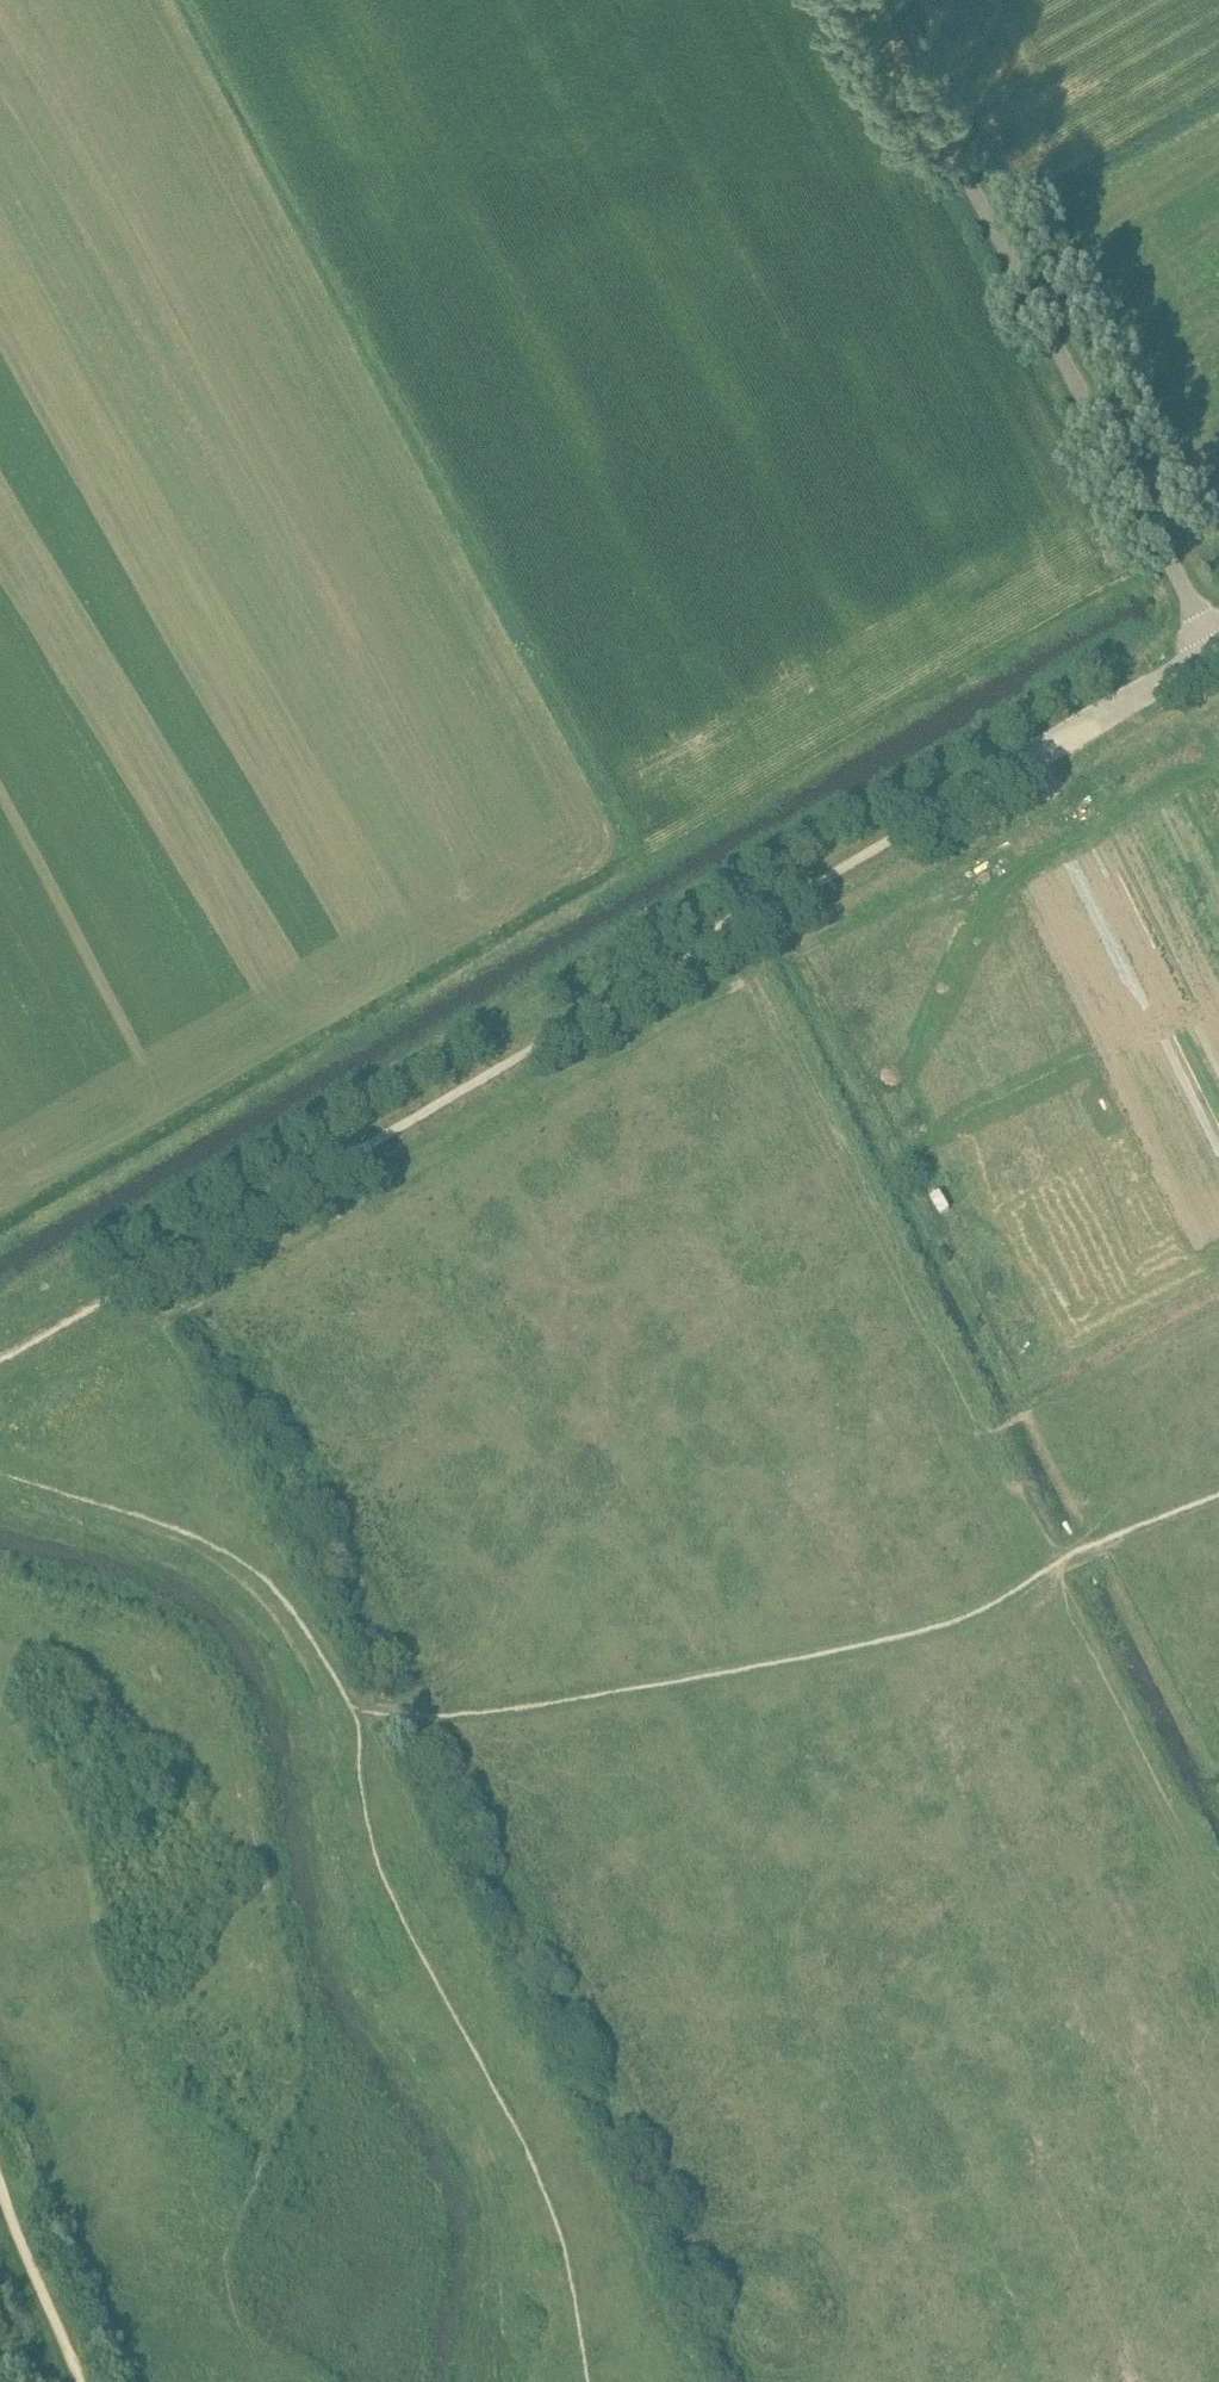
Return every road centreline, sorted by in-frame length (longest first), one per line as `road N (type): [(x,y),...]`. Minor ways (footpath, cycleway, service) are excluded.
road 1 (unclassified): [(86,1307),(1215,650)]
road 2 (unclassified): [(1215,650),(873,0)]

